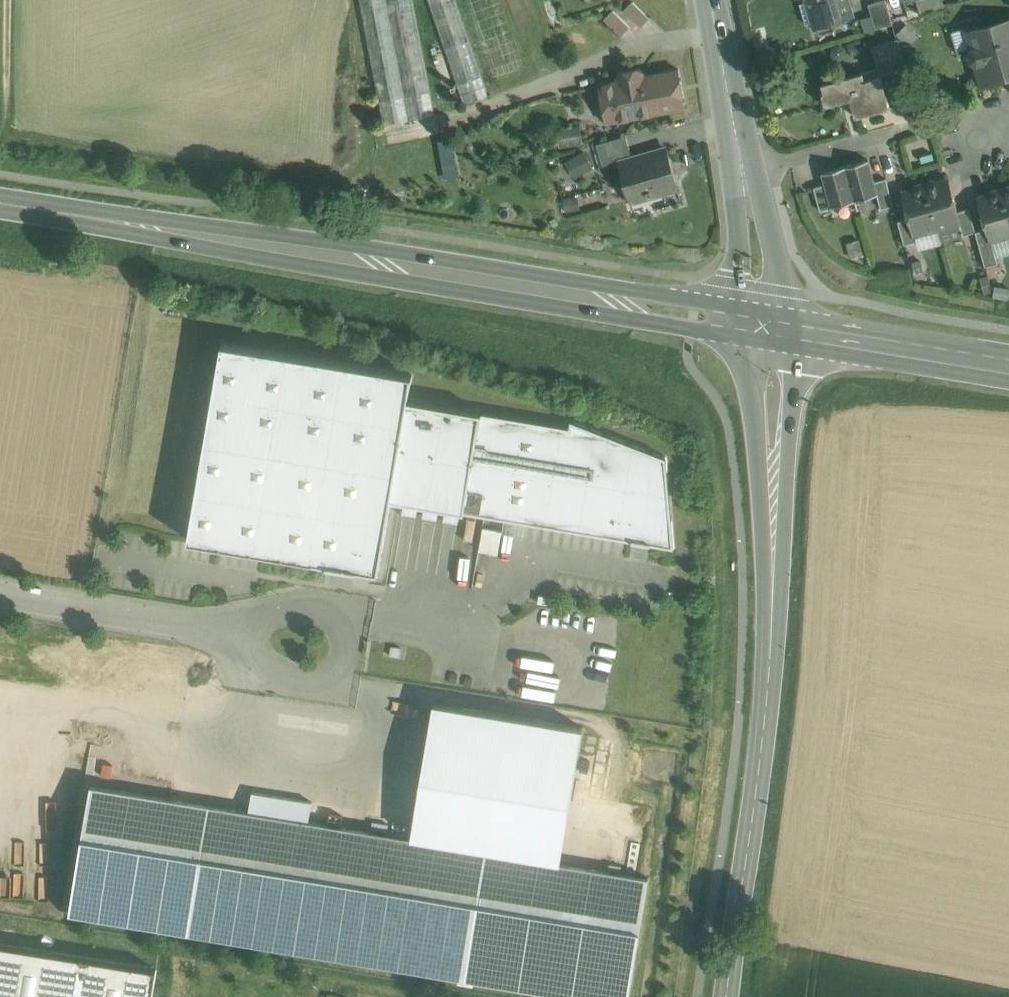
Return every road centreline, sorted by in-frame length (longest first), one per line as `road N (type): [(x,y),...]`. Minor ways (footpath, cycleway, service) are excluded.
road 1 (secondary): [(763,324),(0,201)]
road 2 (secondary): [(763,324),(768,635),(726,996)]
road 3 (residential): [(0,591),(250,631)]
road 4 (secondary): [(1008,364),(763,324)]
road 5 (residential): [(250,631),(288,671),(318,680),(340,672),(354,649),(337,611),(288,609)]
road 6 (tertiary): [(717,0),(747,172)]
road 7 (tertiary): [(747,172),(763,324)]

